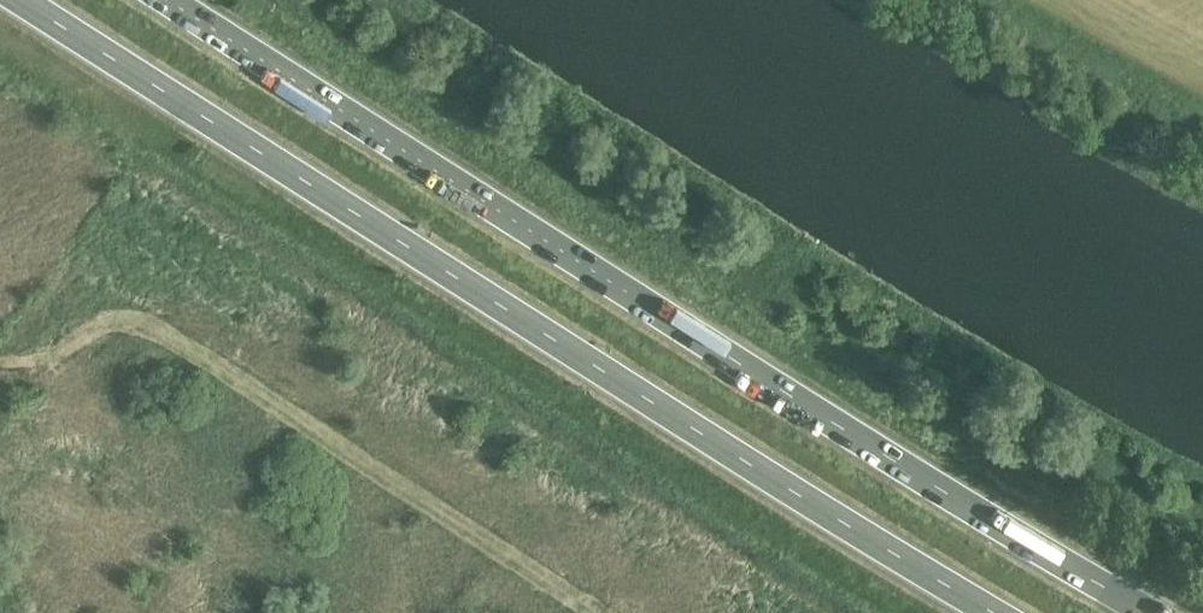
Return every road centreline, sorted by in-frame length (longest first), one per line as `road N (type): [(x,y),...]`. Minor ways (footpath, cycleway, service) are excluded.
road 1 (trunk): [(1151,612),(805,406),(168,0)]
road 2 (trunk): [(20,0),(994,612)]

